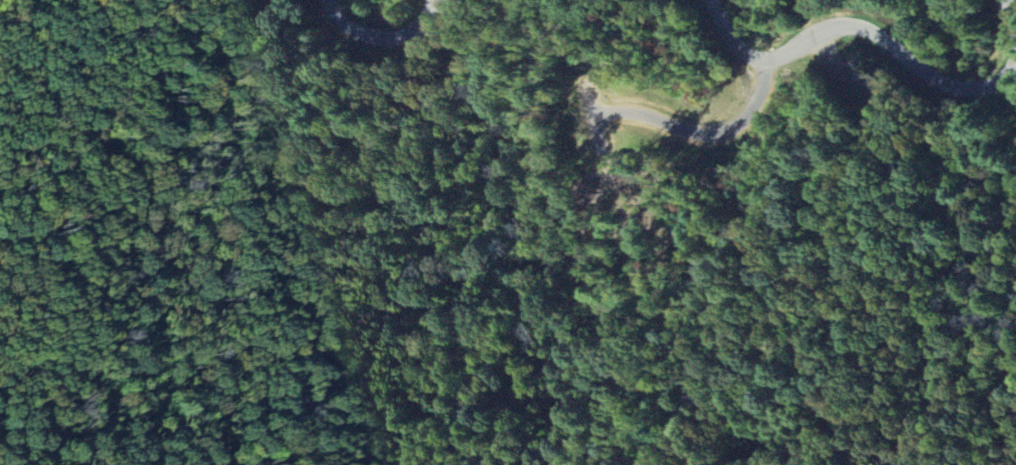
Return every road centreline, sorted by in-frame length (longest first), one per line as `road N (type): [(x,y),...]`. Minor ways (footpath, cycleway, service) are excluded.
road 1 (residential): [(980,88),(854,29),(828,29),(786,55),(756,58),(712,0)]

